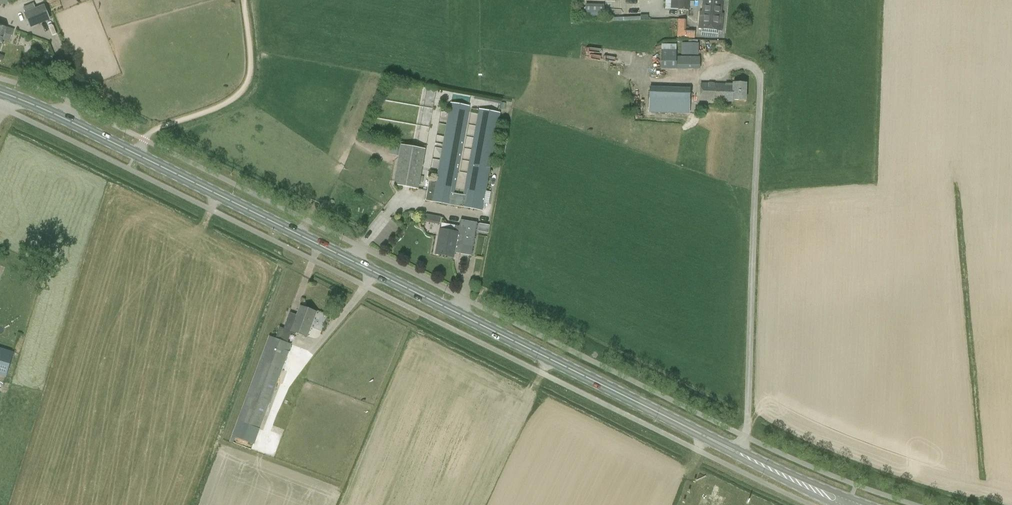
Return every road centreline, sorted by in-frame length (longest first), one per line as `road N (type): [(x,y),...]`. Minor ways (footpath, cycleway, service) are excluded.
road 1 (secondary): [(0,91),(853,504)]

